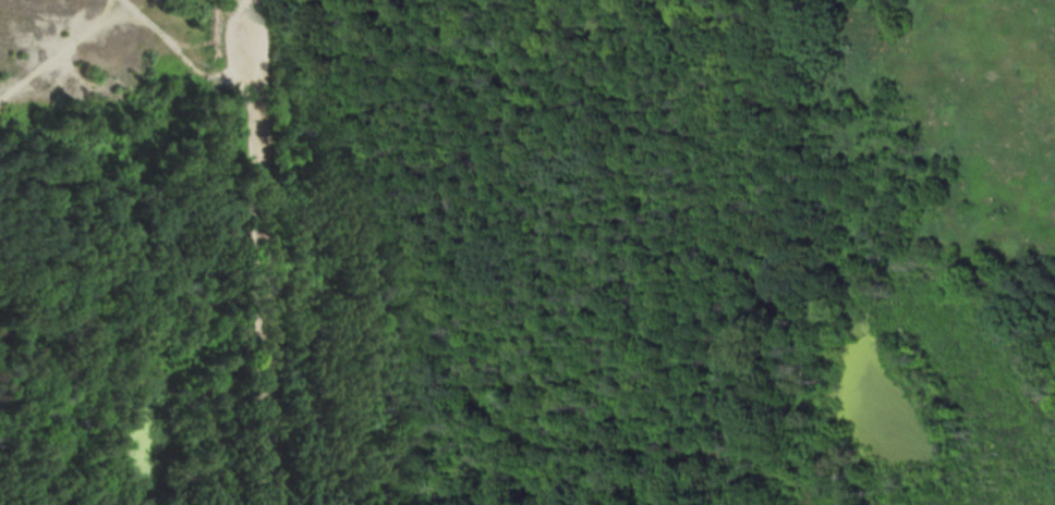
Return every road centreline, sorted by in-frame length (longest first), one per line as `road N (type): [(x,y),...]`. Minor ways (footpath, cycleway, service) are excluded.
road 1 (residential): [(254,0),(270,504)]
road 2 (track): [(0,103),(133,3)]
road 3 (track): [(257,76),(199,64),(133,3)]

